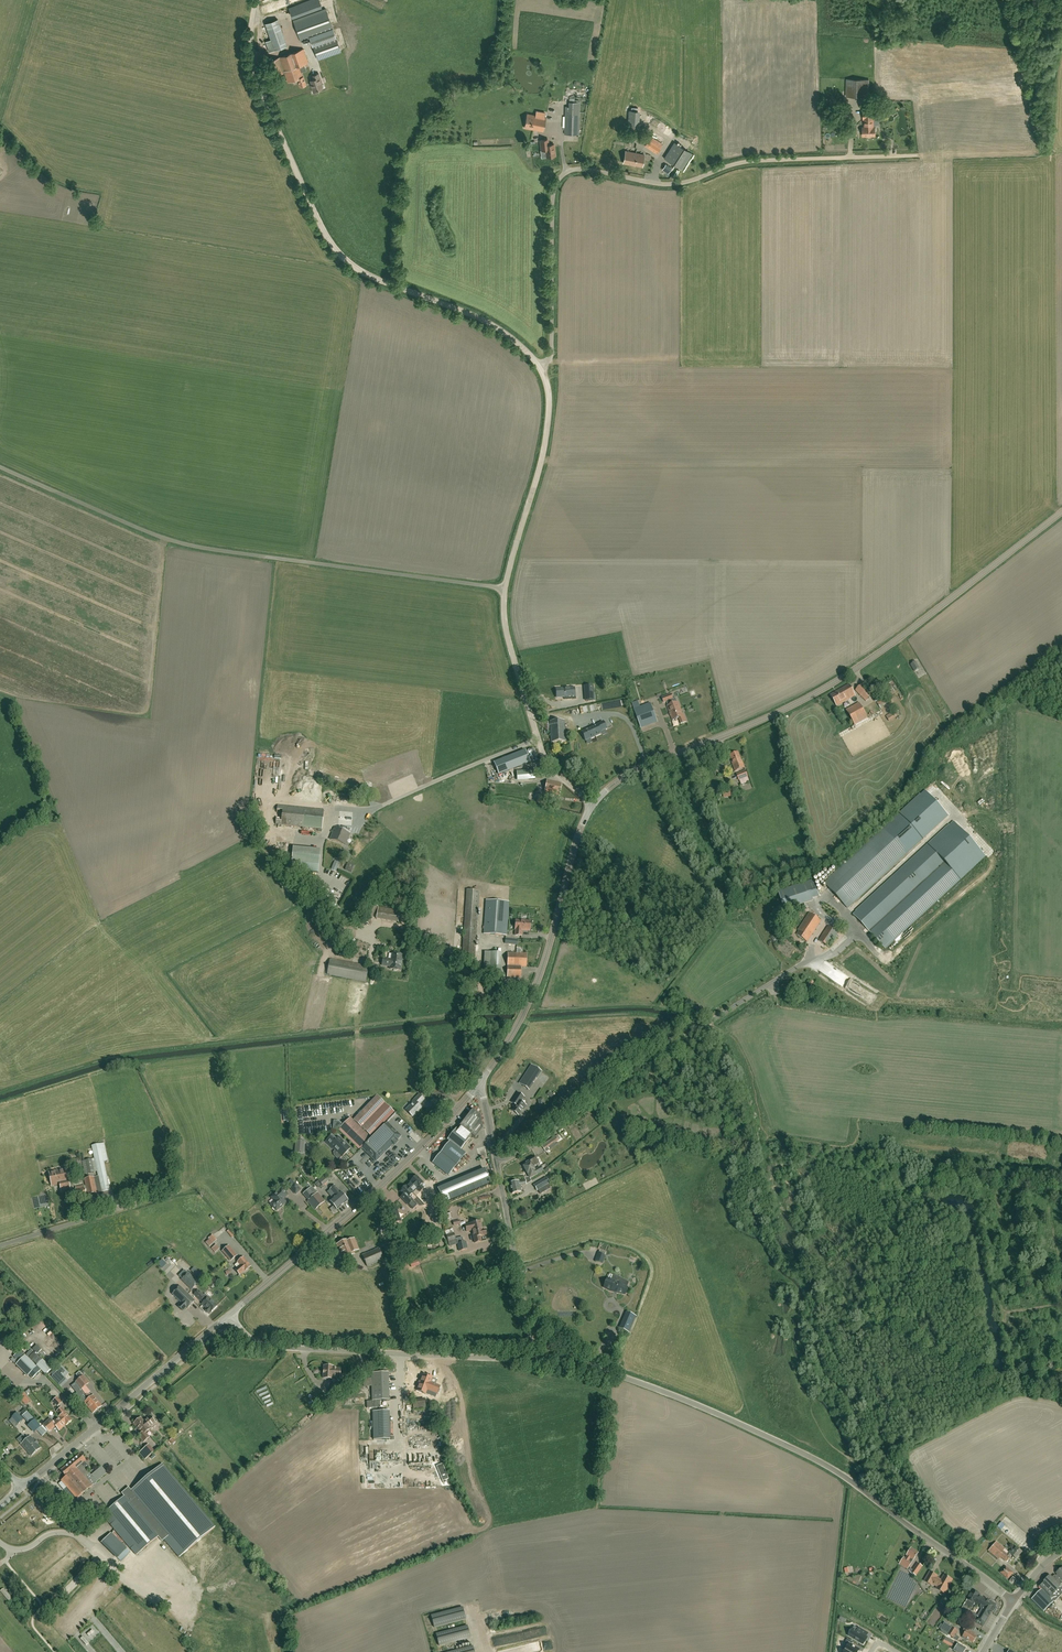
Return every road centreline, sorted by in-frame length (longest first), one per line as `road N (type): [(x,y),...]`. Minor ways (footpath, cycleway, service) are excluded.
road 1 (tertiary): [(593,805),(643,767),(764,719),(852,672),(1061,512)]
road 2 (unclassified): [(540,368),(551,354),(553,198),(565,173),(588,169),(671,184),(752,161),(913,155)]
road 3 (unclassified): [(1012,1602),(814,1459),(634,1381),(534,1361)]
road 4 (unclassified): [(505,588),(194,548),(0,465)]
road 5 (unclassified): [(540,368),(501,331),(360,271),(329,242),(254,73),(257,0)]
road 6 (unclassified): [(497,1162),(552,1131),(664,1043),(812,958)]
road 7 (tertiary): [(228,1316),(360,1206),(479,1085)]
road 8 (unclassified): [(534,1361),(268,1347),(228,1316)]
road 9 (tertiary): [(22,1488),(228,1316)]
road 10 (unclassified): [(505,588),(546,440),(549,394),(540,368)]
road 11 (tertiary): [(527,1006),(593,805)]
road 12 (unclassified): [(534,1361),(497,1162)]
road 13 (unclassified): [(536,741),(504,622),(505,588)]
road 14 (unclassified): [(392,802),(536,741)]
road 15 (unclassified): [(0,1246),(125,1207)]
road 16 (unclassified): [(527,1006),(415,940)]
road 17 (unclassified): [(115,1571),(70,1533),(11,1549)]

